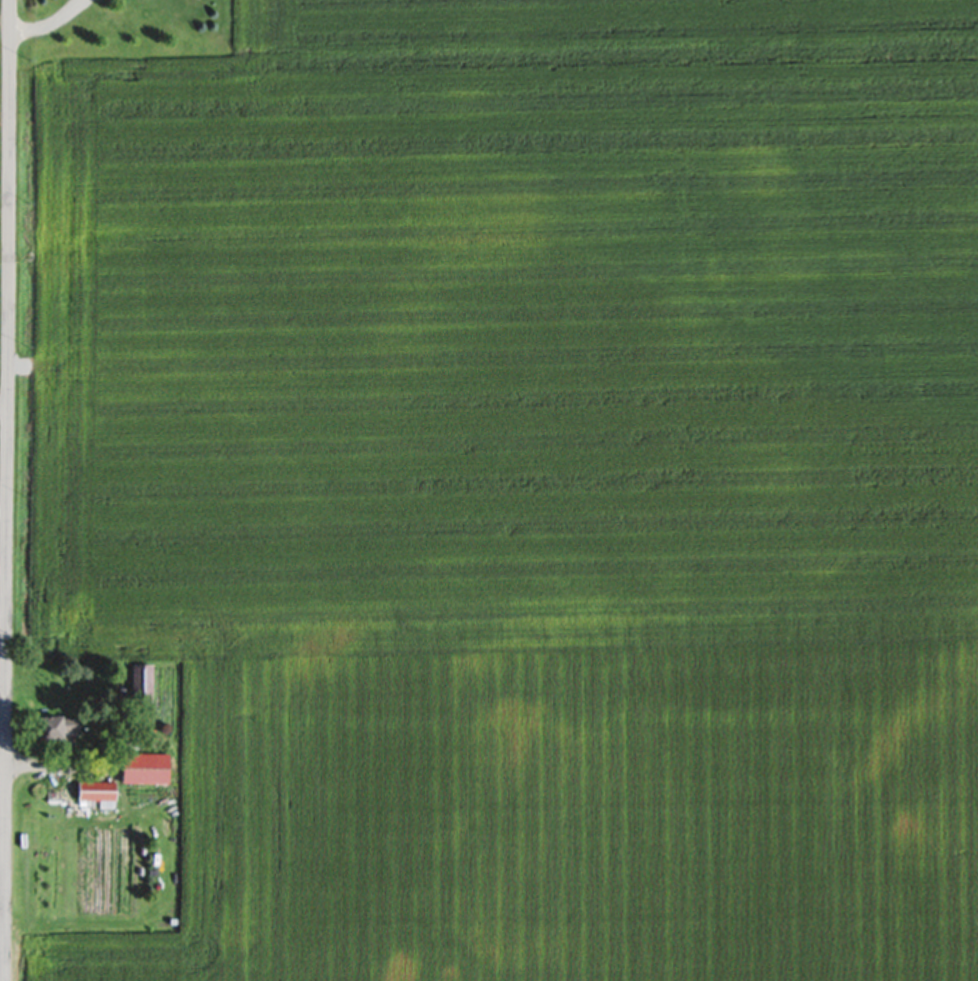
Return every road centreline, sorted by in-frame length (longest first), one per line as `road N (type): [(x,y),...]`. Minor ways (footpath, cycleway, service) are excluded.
road 1 (residential): [(2,980),(4,0)]

